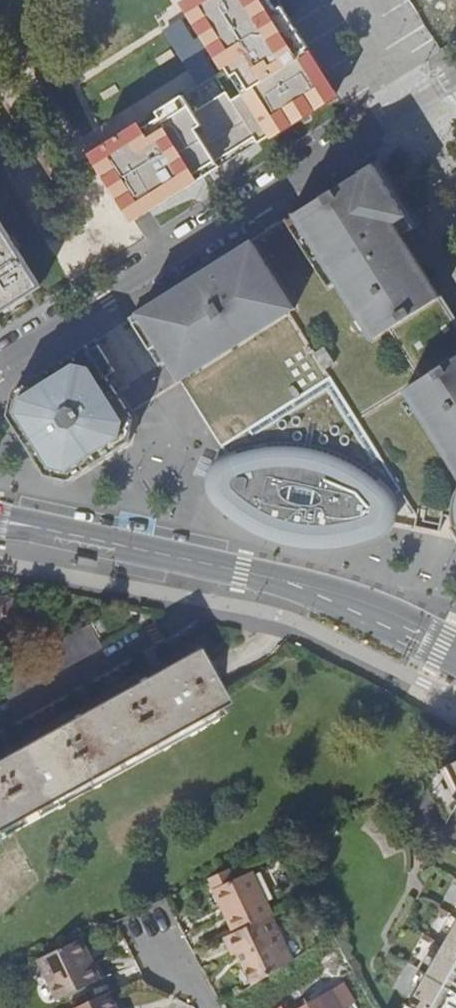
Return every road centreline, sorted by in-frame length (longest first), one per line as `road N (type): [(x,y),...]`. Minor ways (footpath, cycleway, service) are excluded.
road 1 (residential): [(0,361),(414,104)]
road 2 (secondary): [(201,563),(336,597),(455,650)]
road 3 (residential): [(0,717),(160,628),(191,596),(201,563)]
road 4 (secondary): [(0,521),(201,563)]

